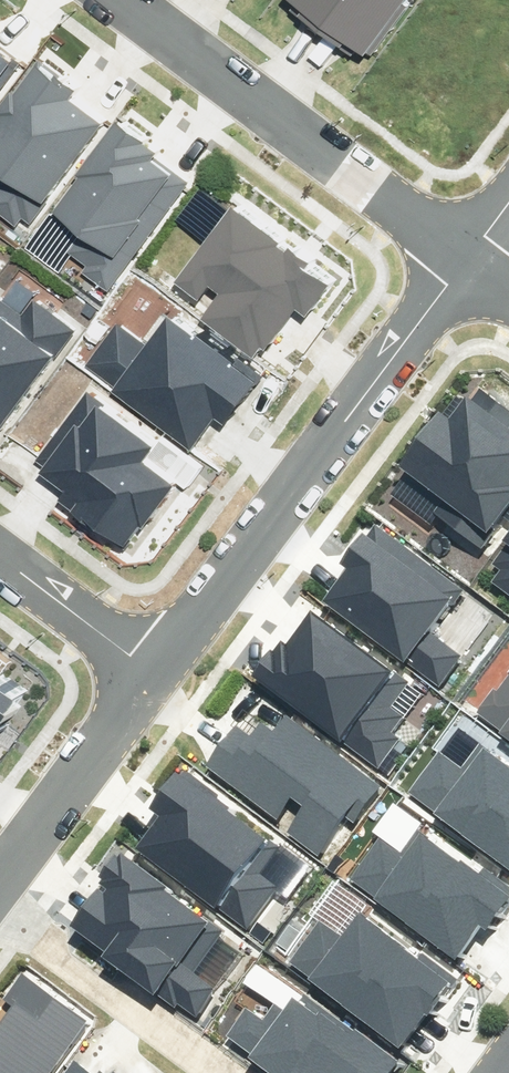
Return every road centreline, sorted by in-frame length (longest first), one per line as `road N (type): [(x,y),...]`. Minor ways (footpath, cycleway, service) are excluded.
road 1 (residential): [(156,676),(467,259)]
road 2 (residential): [(467,259),(118,0)]
road 3 (residential): [(0,904),(221,1072)]
road 4 (residential): [(0,878),(156,676)]
road 5 (residential): [(156,676),(0,560)]

